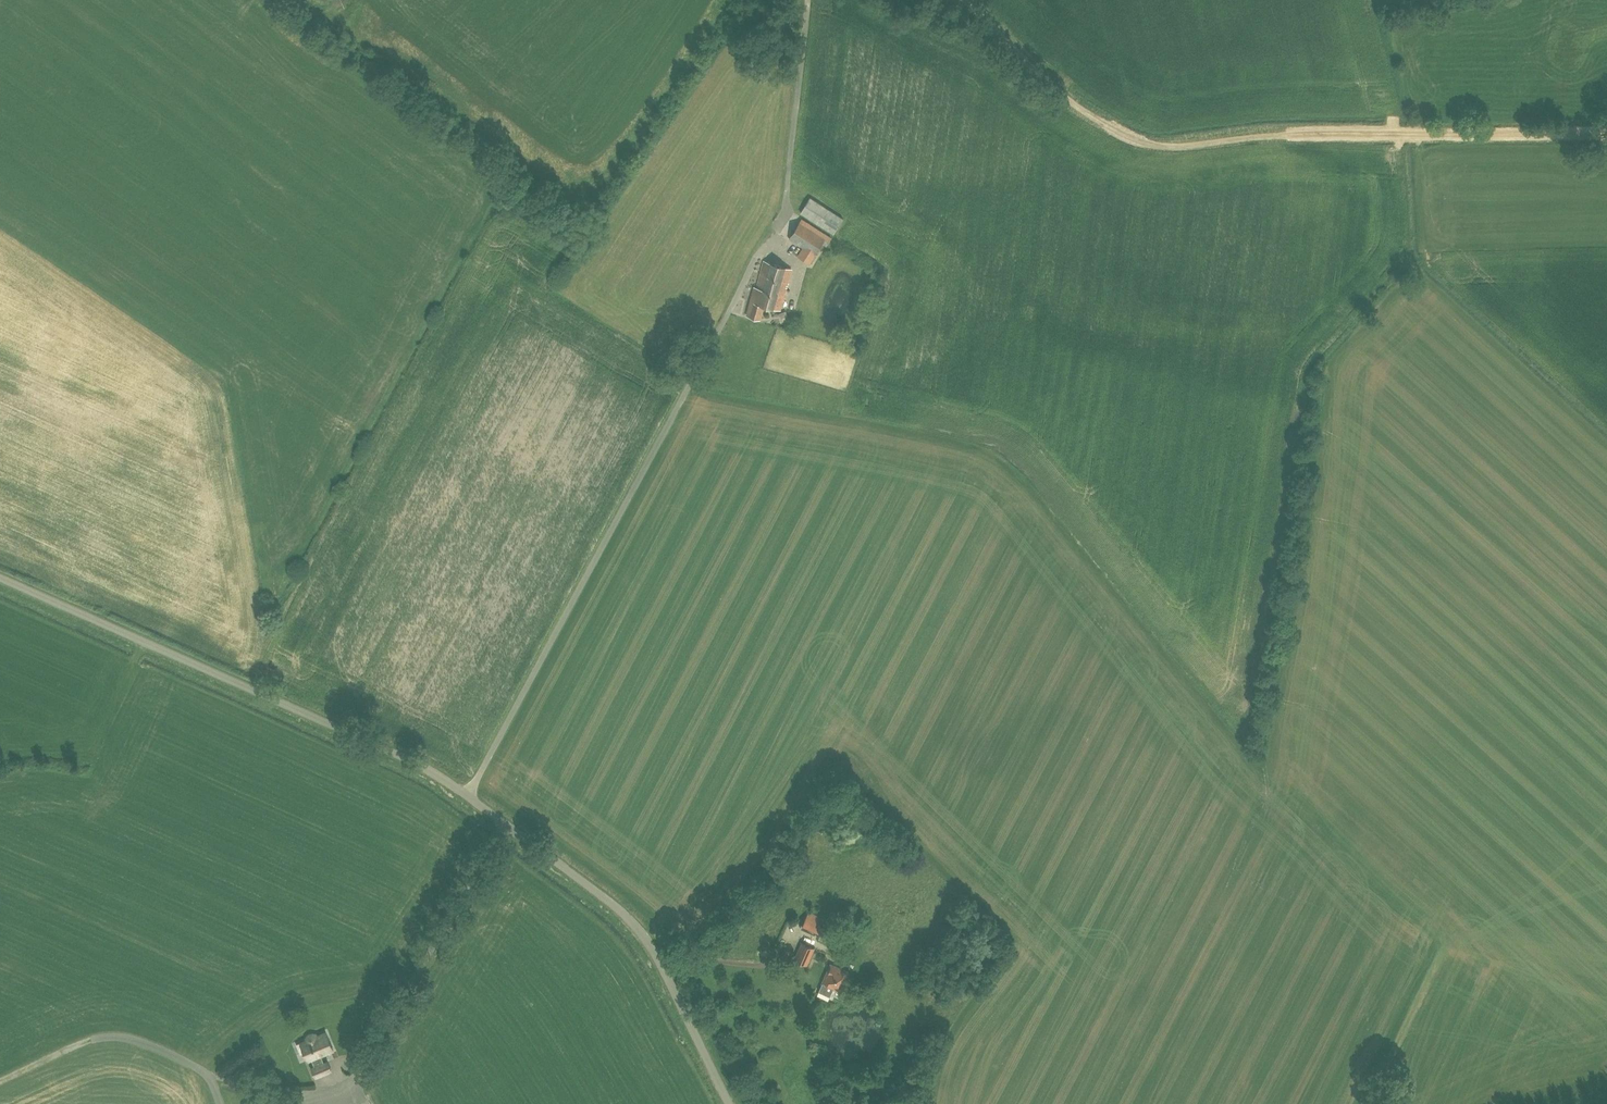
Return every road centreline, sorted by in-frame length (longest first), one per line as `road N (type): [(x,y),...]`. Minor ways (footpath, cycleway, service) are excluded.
road 1 (track): [(1606,134),(1284,135),(1165,147),(1074,105),(960,0)]
road 2 (unclassified): [(506,827),(423,767),(0,581)]
road 3 (unclassified): [(724,1103),(640,943),(506,827)]
road 4 (unclassified): [(365,1054),(506,827)]
road 5 (track): [(807,0),(783,235)]

